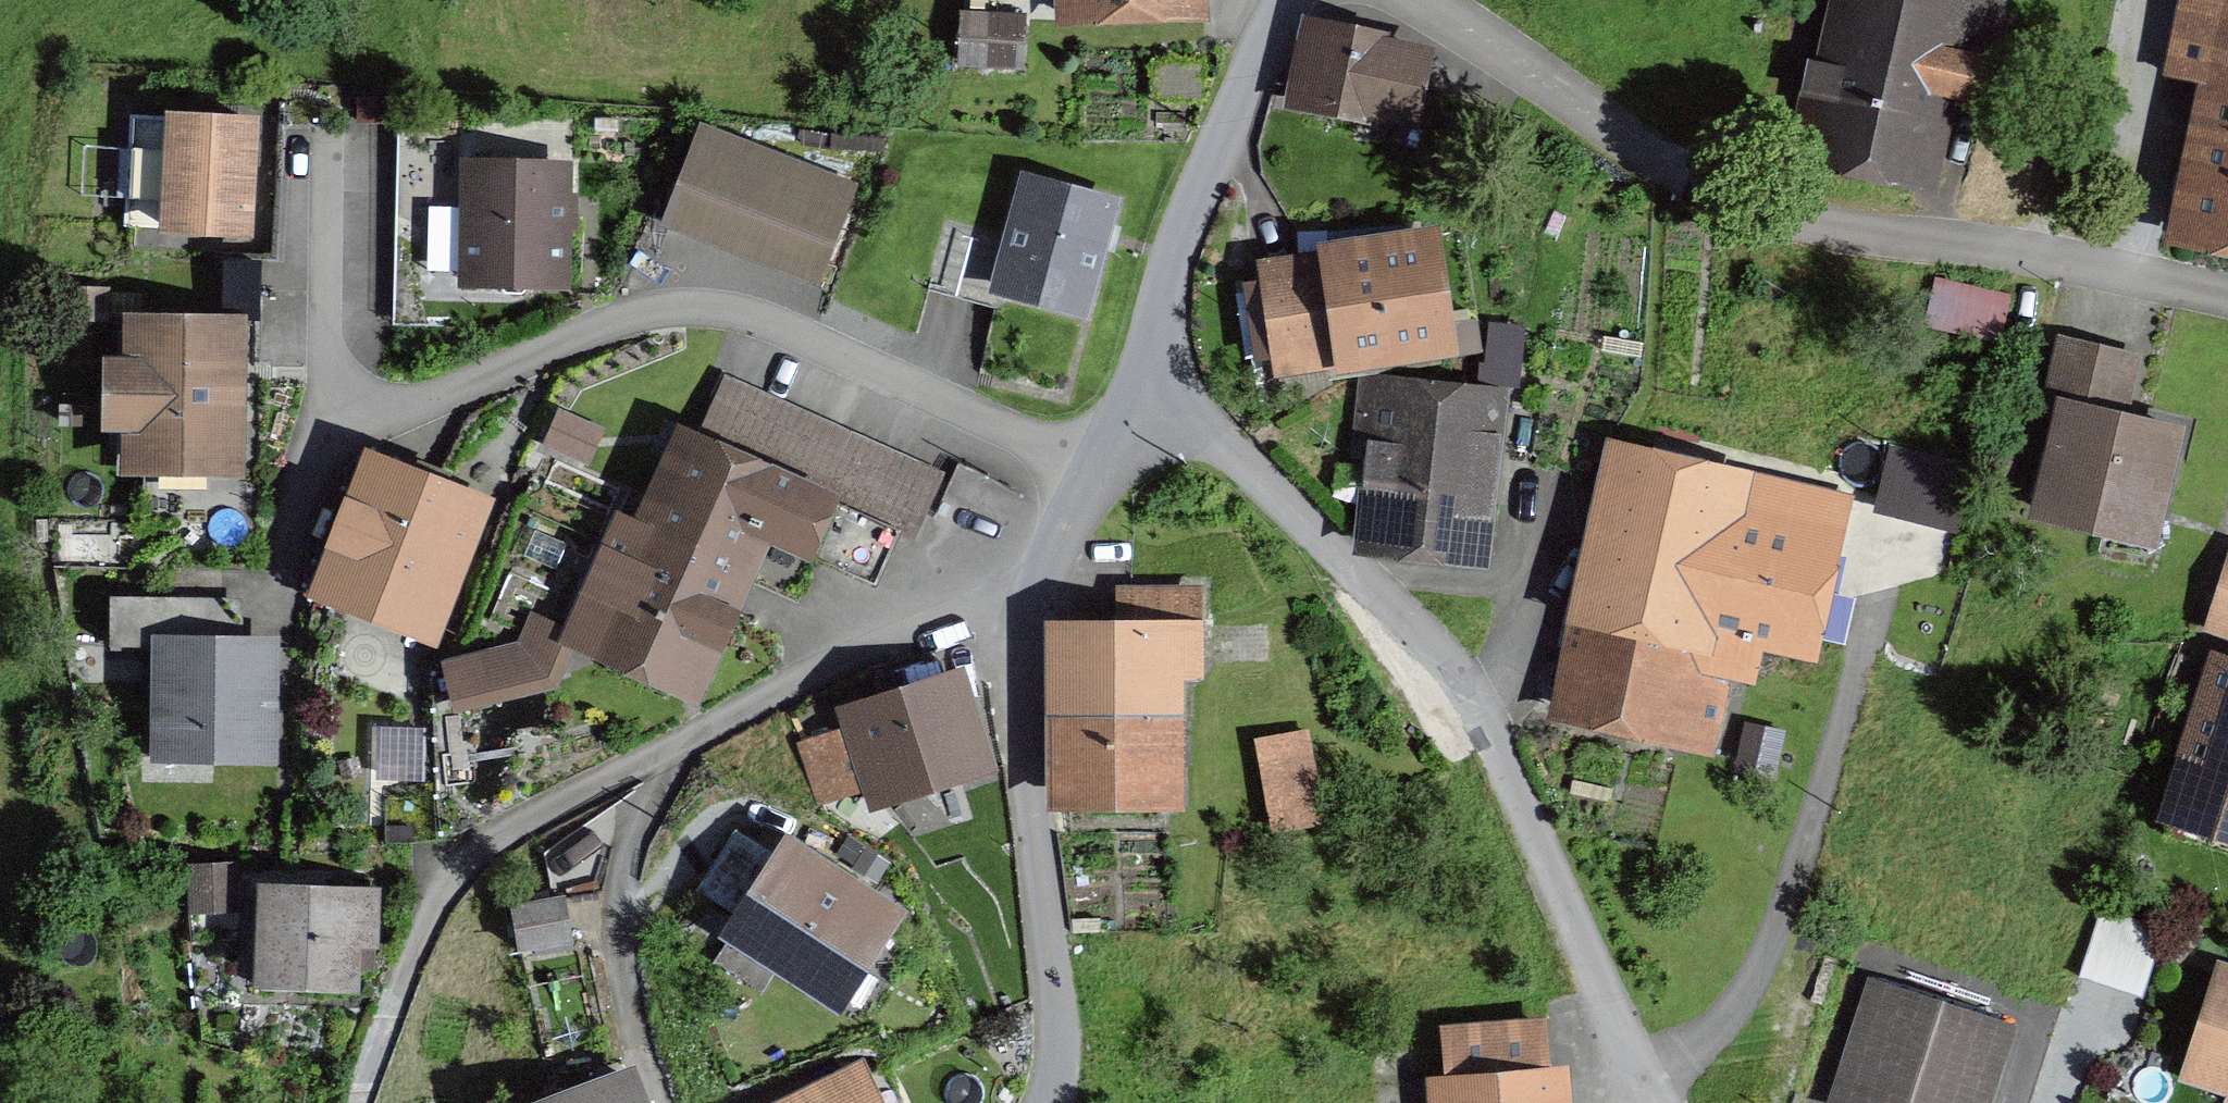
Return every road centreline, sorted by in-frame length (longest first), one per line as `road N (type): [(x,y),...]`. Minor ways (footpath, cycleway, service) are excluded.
road 1 (residential): [(2227,302),(1810,234),(1634,176),(1405,0)]
road 2 (residential): [(1638,1102),(1452,676),(1150,397)]
road 3 (residential): [(335,391),(408,413),(607,333),(711,311),(983,435),(1107,462)]
road 4 (residential): [(358,1102),(449,864),(664,755)]
road 5 (unclassified): [(1004,619),(1051,1037),(1046,1102)]
road 6 (unclassified): [(1293,0),(1182,208),(1150,397)]
road 7 (residential): [(664,755),(897,637),(1004,619)]
road 8 (residential): [(660,1102),(615,945),(622,879),(664,755)]
road 9 (residential): [(323,147),(313,367),(335,391)]
road 10 (residential): [(279,572),(299,458),(335,391)]
road 11 (unclassified): [(1107,462),(1004,619)]

